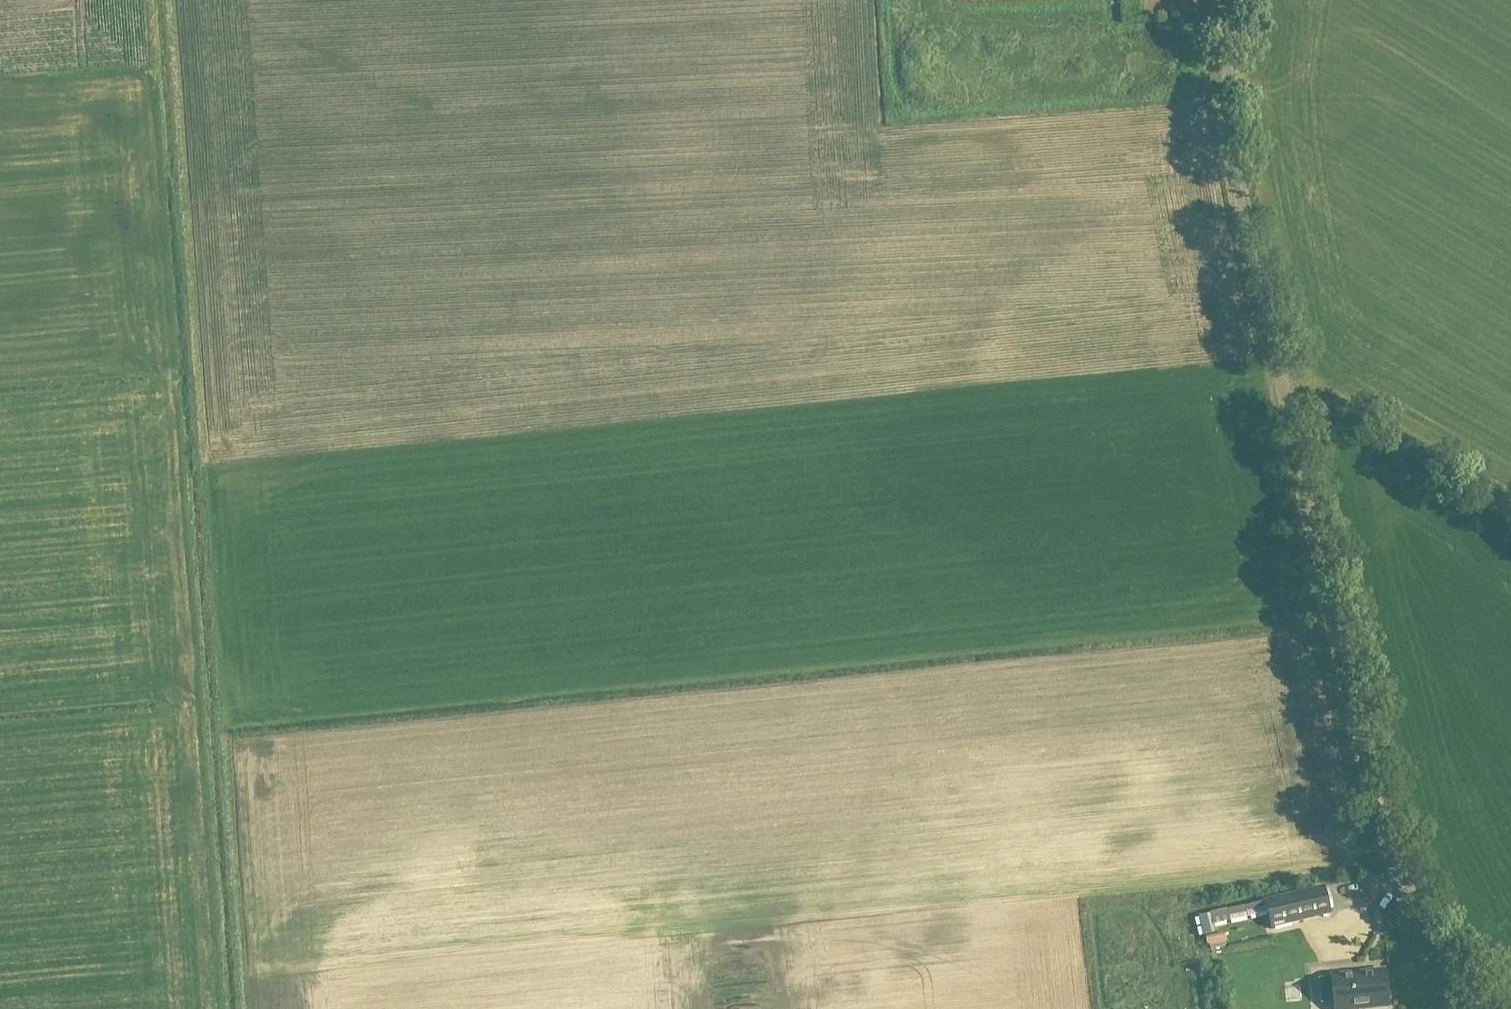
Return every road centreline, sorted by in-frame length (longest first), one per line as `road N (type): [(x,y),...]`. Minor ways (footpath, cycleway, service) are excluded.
road 1 (unclassified): [(1475,1008),(1386,833),(1229,140),(1238,0)]

